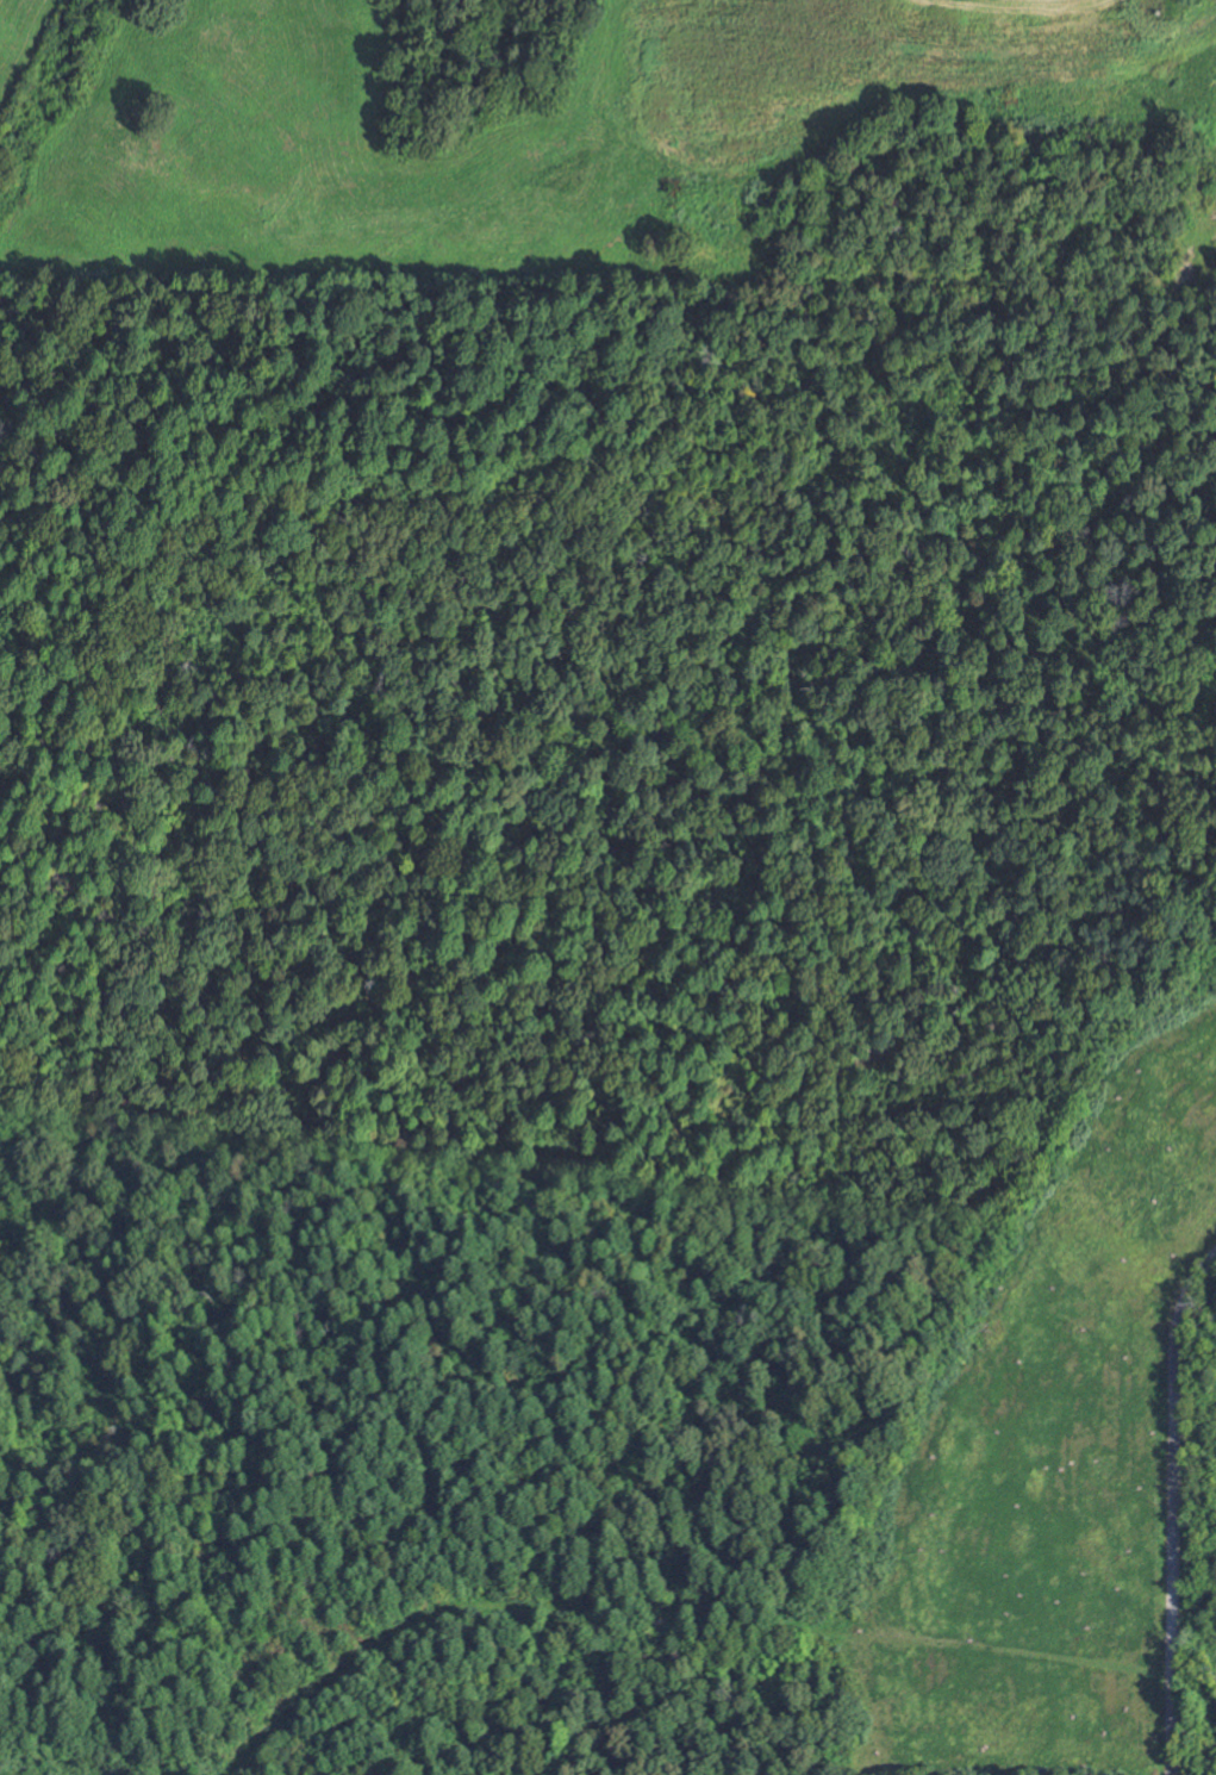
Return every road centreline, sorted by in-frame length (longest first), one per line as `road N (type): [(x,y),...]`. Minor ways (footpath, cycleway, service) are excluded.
road 1 (residential): [(1169,1774),(1173,1368),(1184,1290),(1215,1247)]

